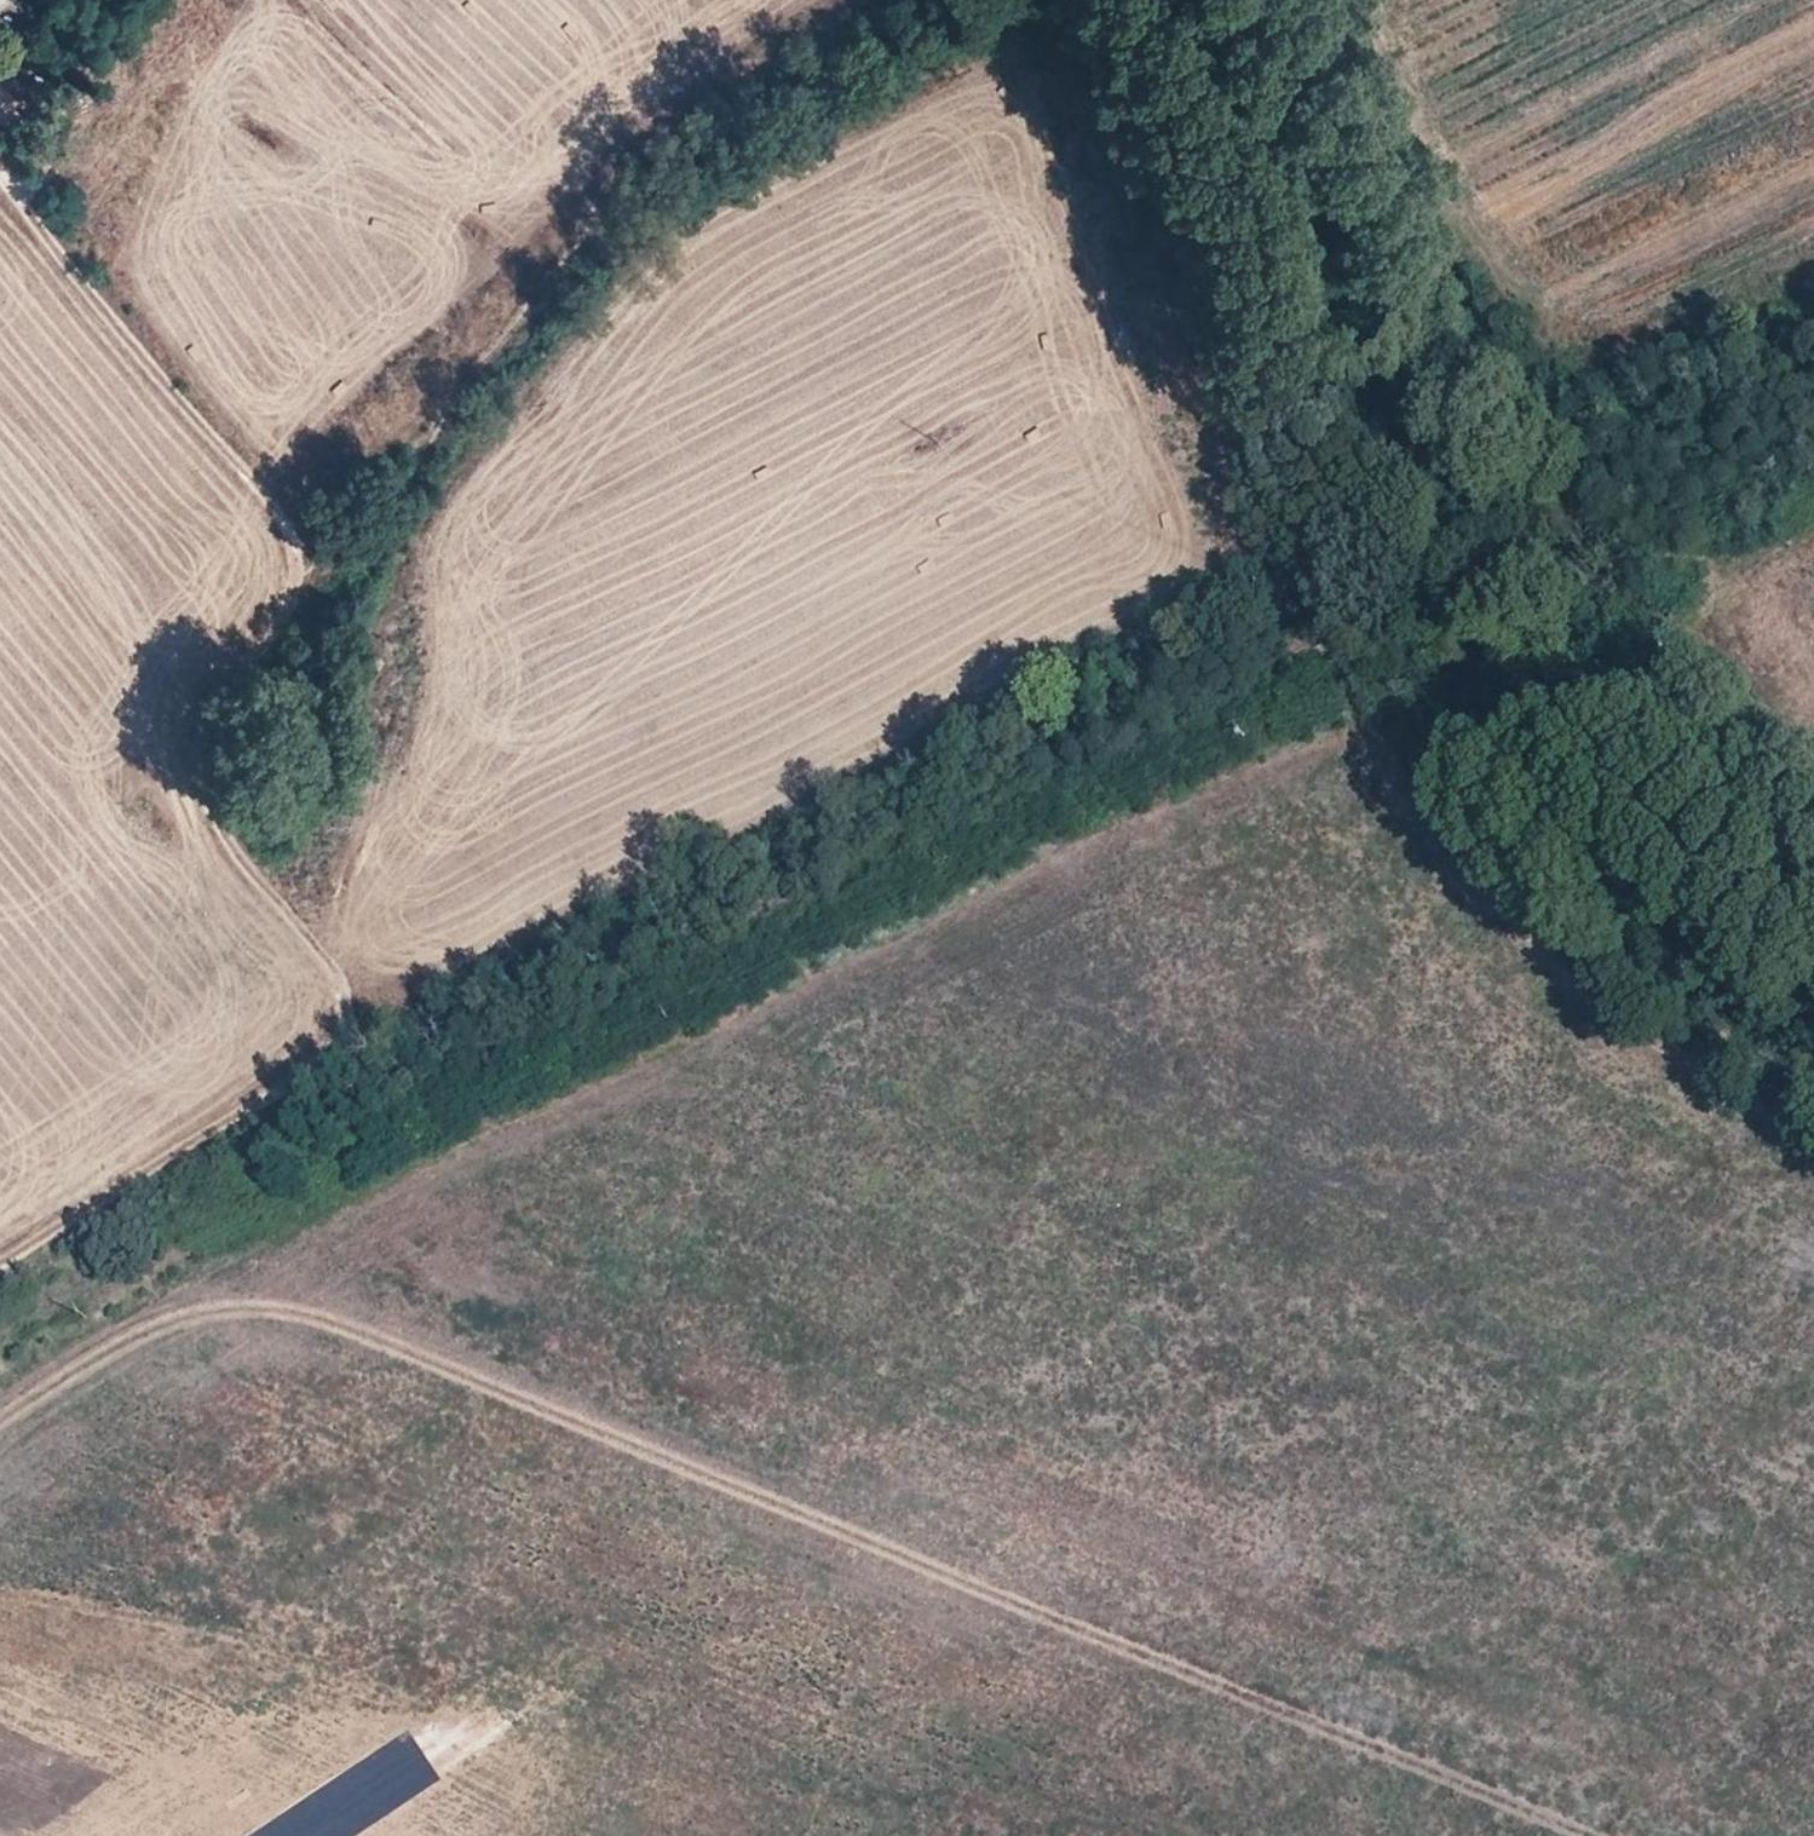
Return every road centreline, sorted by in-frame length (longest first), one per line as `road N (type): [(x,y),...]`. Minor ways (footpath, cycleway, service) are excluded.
road 1 (track): [(1597,1835),(268,1293),(218,1284),(182,1297),(0,1401)]
road 2 (track): [(1038,0),(1210,420),(1402,749),(1677,1047),(1813,1126)]
road 3 (track): [(976,0),(612,230),(327,566),(0,160)]

